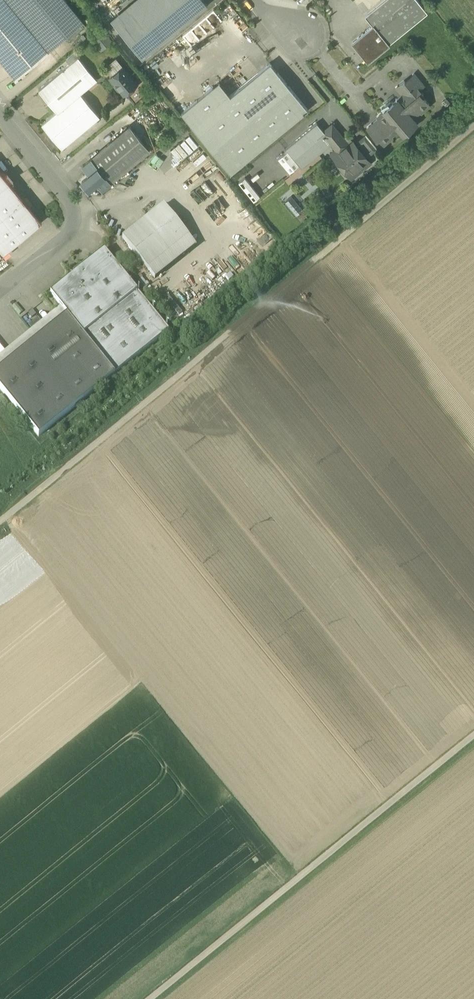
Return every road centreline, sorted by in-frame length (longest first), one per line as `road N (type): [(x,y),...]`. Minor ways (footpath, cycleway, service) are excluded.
road 1 (track): [(473,126),(0,522)]
road 2 (track): [(148,998),(473,735)]
road 3 (residential): [(0,293),(70,236),(75,216),(0,112)]

